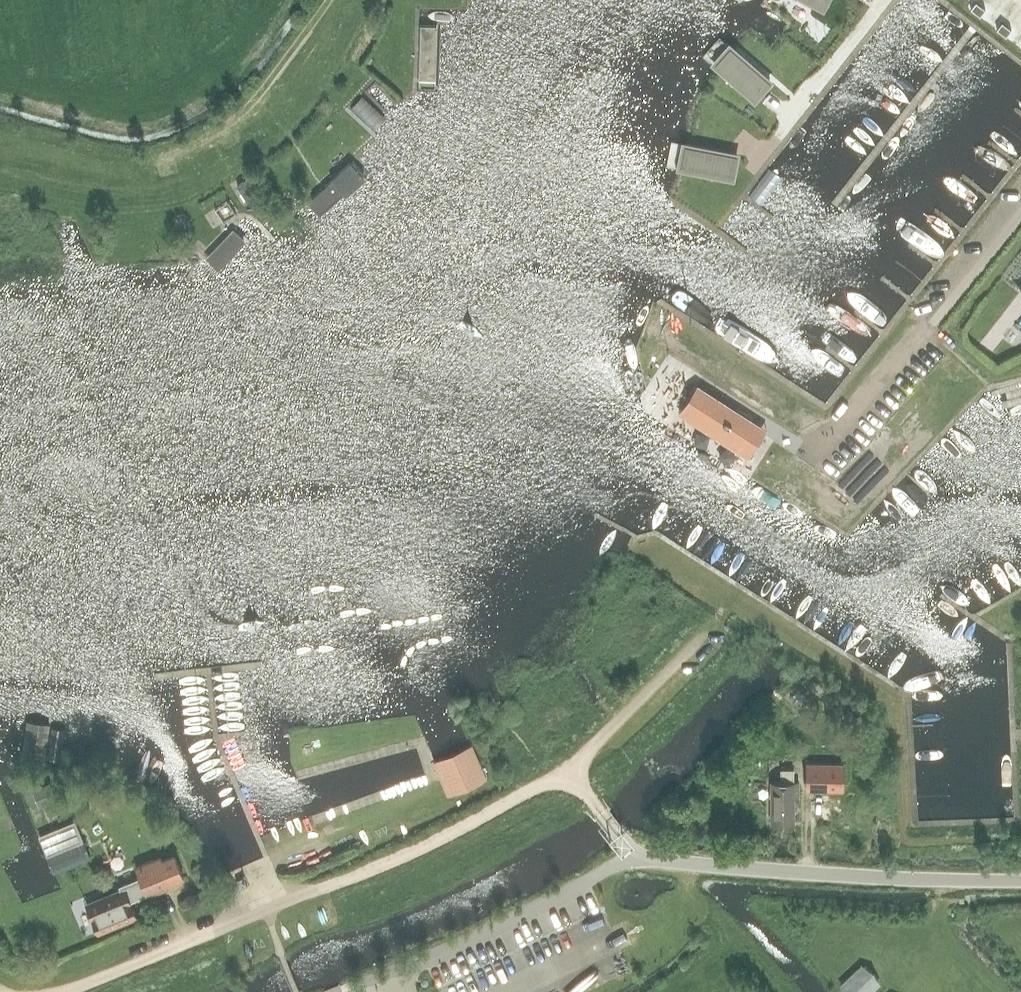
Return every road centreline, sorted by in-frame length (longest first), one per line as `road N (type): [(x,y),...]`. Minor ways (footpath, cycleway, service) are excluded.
road 1 (unclassified): [(1020,881),(672,862),(637,856),(601,812)]
road 2 (track): [(336,0),(254,107),(224,132),(138,164)]

